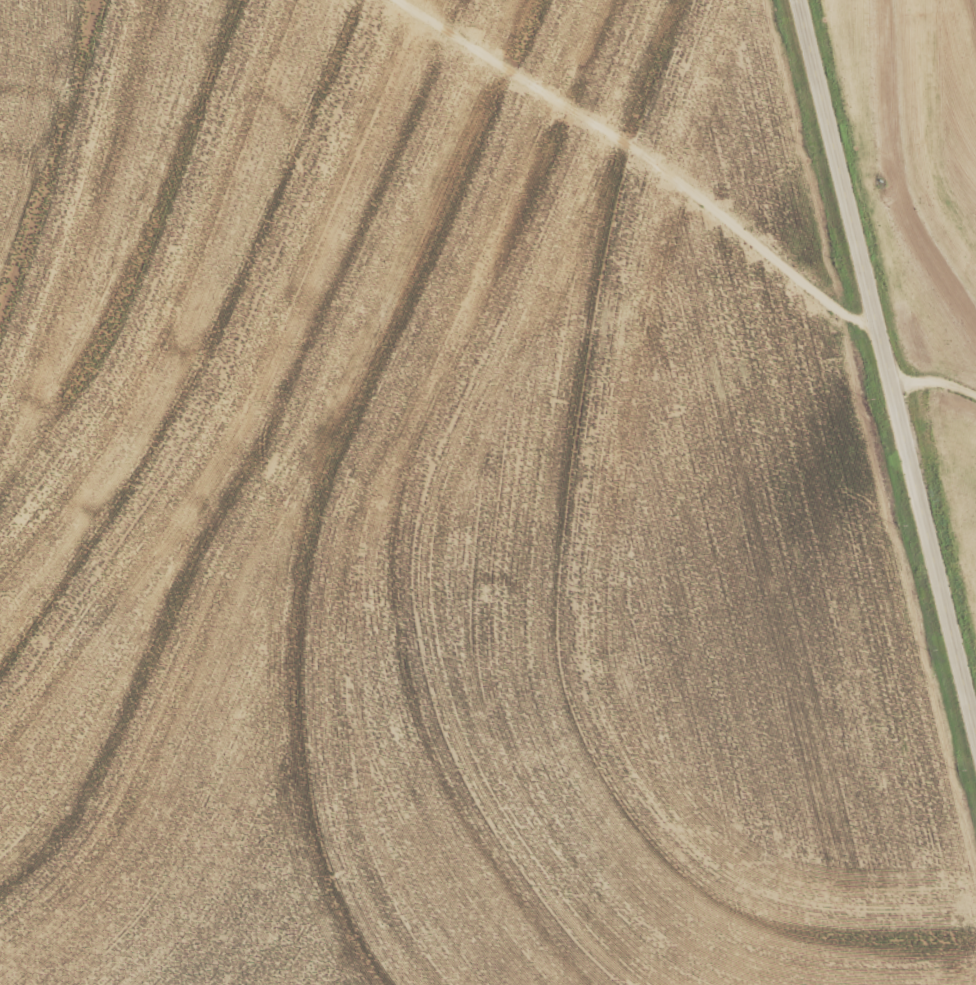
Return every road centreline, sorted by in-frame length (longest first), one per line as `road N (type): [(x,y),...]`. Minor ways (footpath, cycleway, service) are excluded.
road 1 (tertiary): [(975,719),(801,0)]

